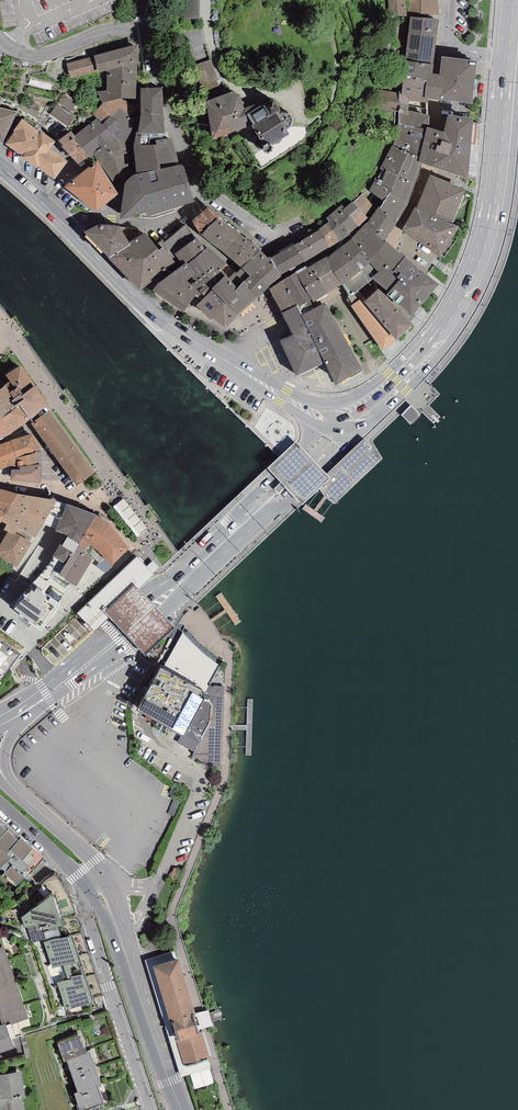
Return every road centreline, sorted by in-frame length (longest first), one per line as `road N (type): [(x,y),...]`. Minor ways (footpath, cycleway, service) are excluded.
road 1 (secondary): [(509,56),(495,199),(476,272),(419,361),(339,434)]
road 2 (residential): [(89,885),(90,925),(152,1109)]
road 3 (secondary): [(177,585),(339,434)]
road 4 (primary): [(180,1109),(110,914)]
road 5 (secondary): [(21,713),(108,655),(177,585)]
road 6 (secondary): [(177,585),(21,713)]
road 7 (secondary): [(216,355),(159,318),(70,230)]
road 8 (residential): [(137,35),(210,197)]
road 9 (residential): [(210,197),(148,224),(106,217),(70,230)]
road 10 (secondary): [(339,434),(216,355)]
road 11 (residential): [(0,40),(39,55),(110,31),(137,35)]
road 12 (primary): [(101,879),(4,779)]
road 13 (residential): [(210,197),(277,241),(323,221)]
road 14 (primary): [(0,803),(89,885)]

